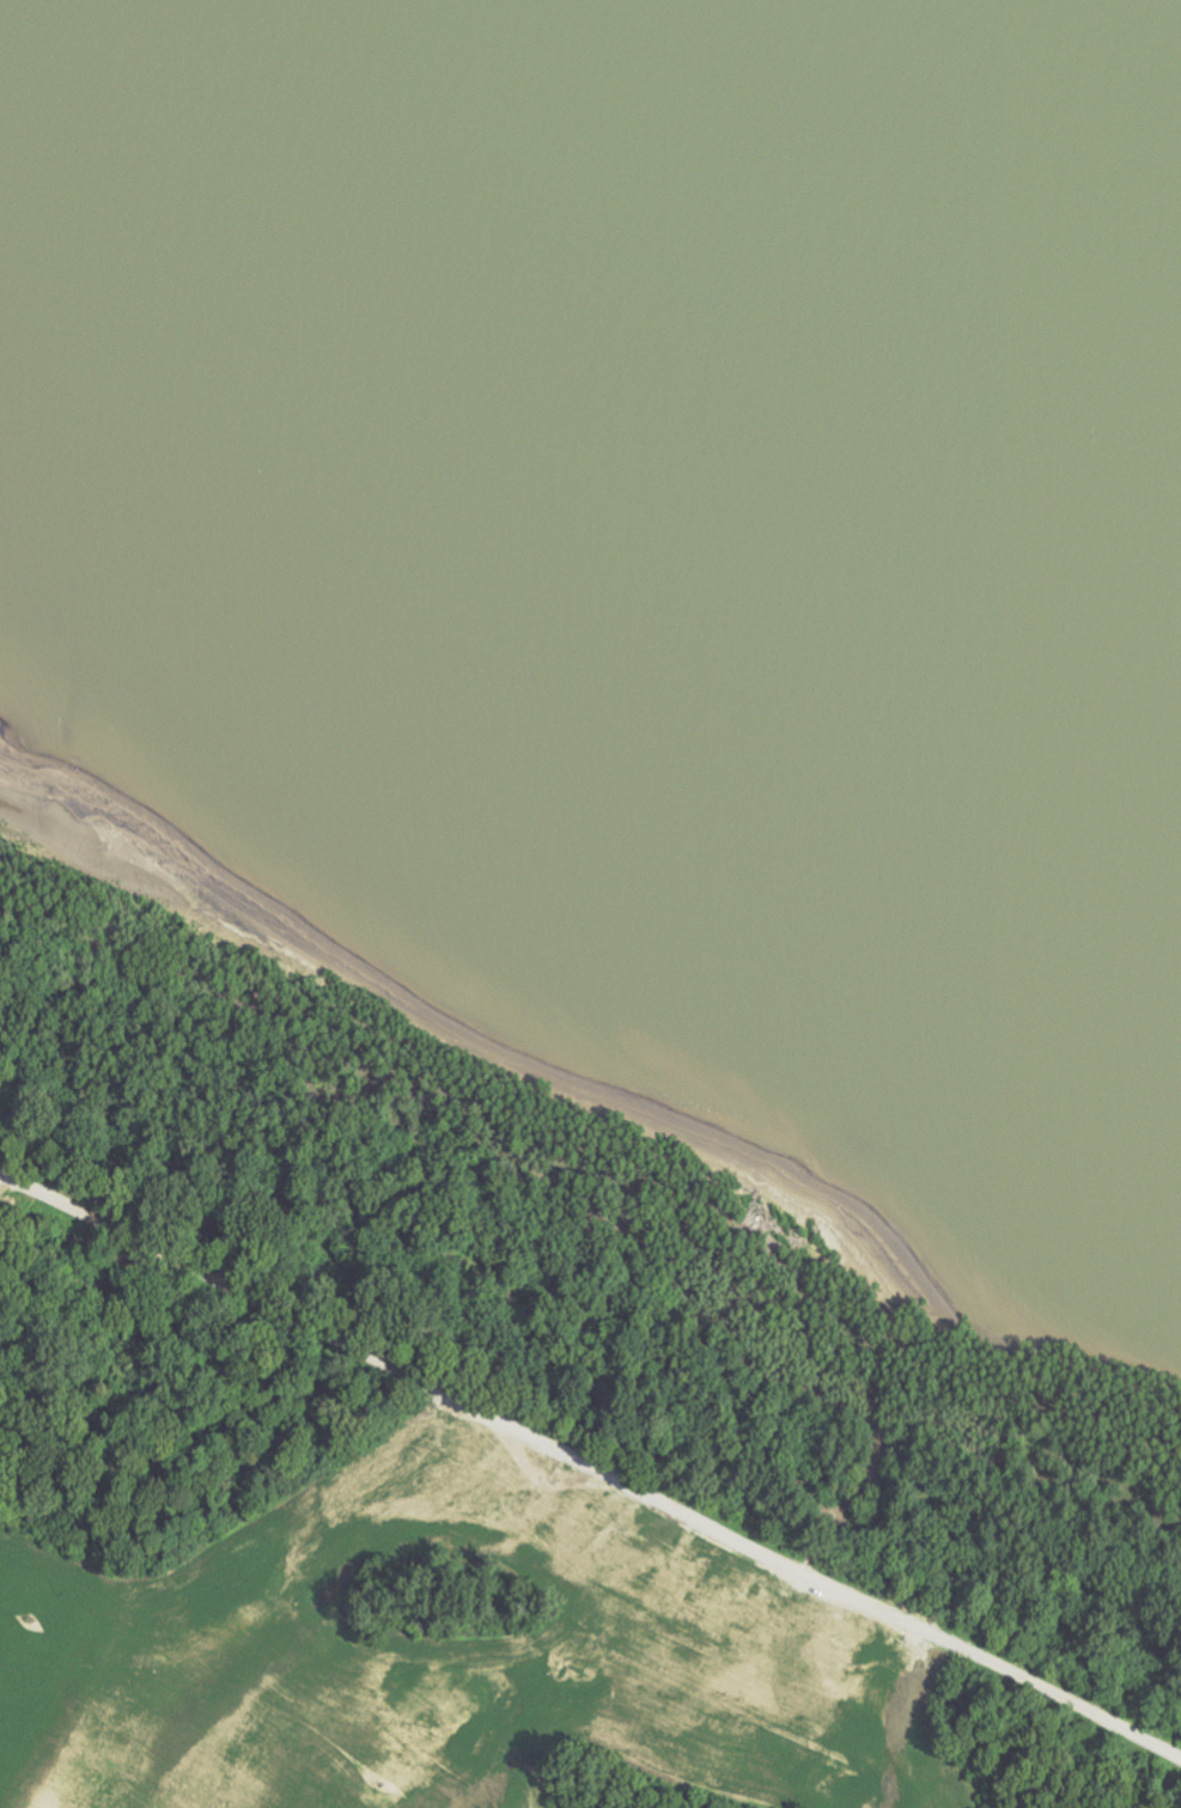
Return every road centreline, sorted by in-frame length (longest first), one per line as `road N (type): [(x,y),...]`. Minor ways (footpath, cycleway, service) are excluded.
road 1 (track): [(0,1175),(1180,1760)]

